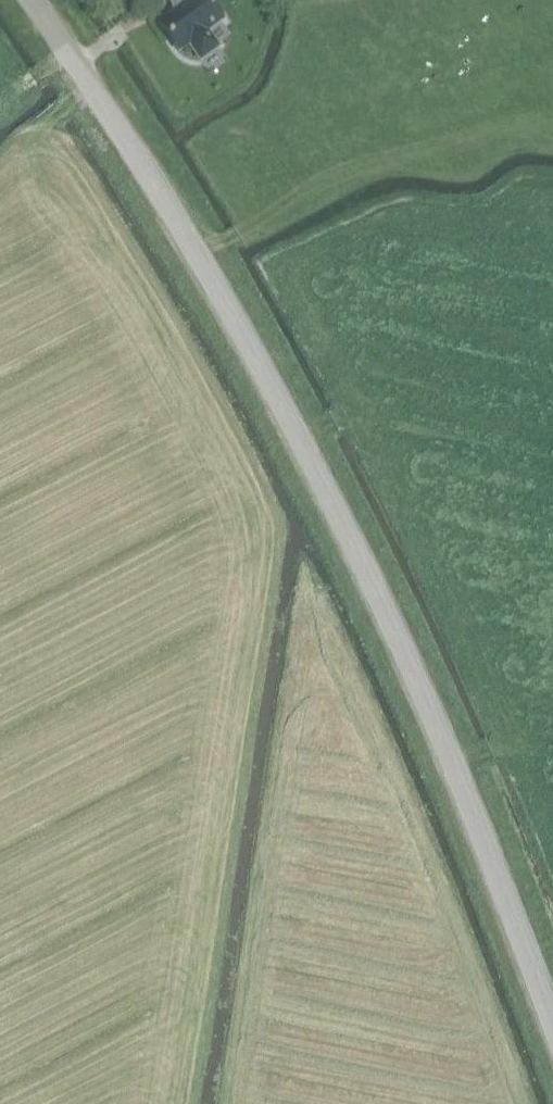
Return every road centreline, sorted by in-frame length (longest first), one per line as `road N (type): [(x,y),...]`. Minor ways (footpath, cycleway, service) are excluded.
road 1 (tertiary): [(552,1027),(416,679),(303,447),(150,179),(32,0)]

